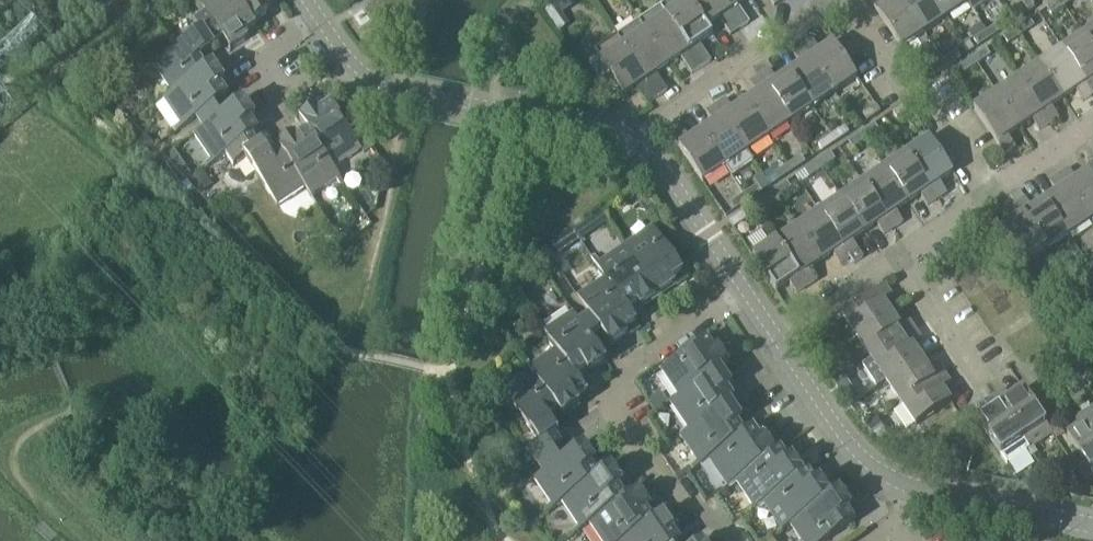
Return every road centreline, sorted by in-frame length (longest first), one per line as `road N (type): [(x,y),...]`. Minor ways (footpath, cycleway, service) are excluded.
road 1 (residential): [(732,540),(649,467),(612,421),(611,395),(620,375),(671,334),(747,298)]
road 2 (residential): [(633,146),(657,119),(829,0)]
road 3 (residential): [(989,190),(921,92),(895,82),(844,0)]
road 4 (unclassified): [(775,334),(868,467),(907,486)]
road 5 (unclassified): [(633,146),(747,298)]
road 6 (unclassified): [(907,486),(1092,528)]
road 7 (unclassified): [(470,105),(365,83),(315,25)]
road 8 (unclassified): [(470,105),(633,146)]
road 9 (residential): [(981,381),(895,253)]
road 10 (residential): [(895,253),(775,334)]
road 11 (residential): [(1092,122),(989,190)]

